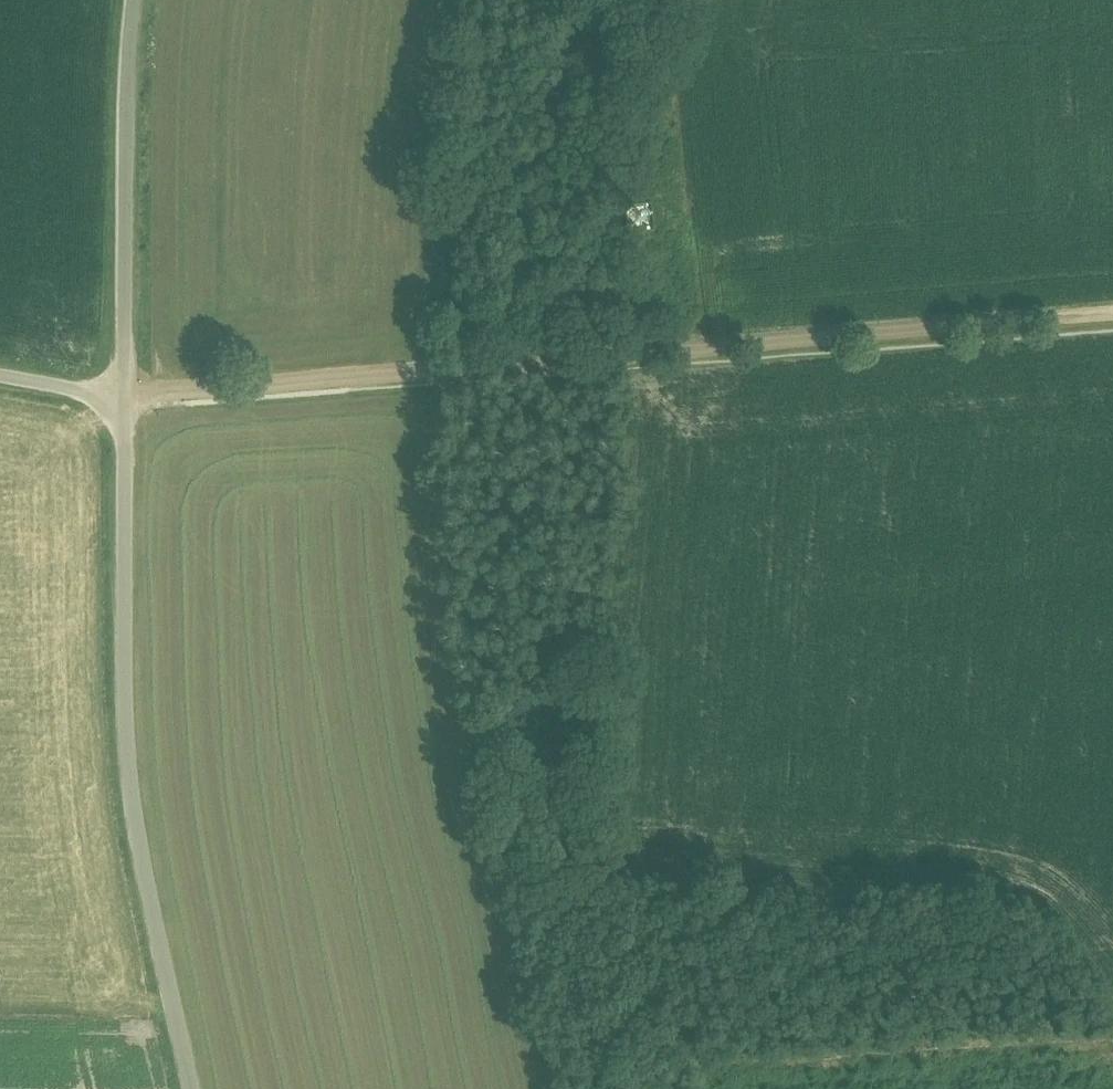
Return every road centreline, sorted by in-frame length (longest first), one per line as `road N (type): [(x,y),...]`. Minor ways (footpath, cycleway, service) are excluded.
road 1 (track): [(1112,311),(621,359),(124,393)]
road 2 (unclassified): [(192,1088),(140,846),(125,728),(124,393)]
road 3 (unclassified): [(124,393),(124,106),(134,0)]
road 4 (unclassified): [(124,393),(0,376)]

